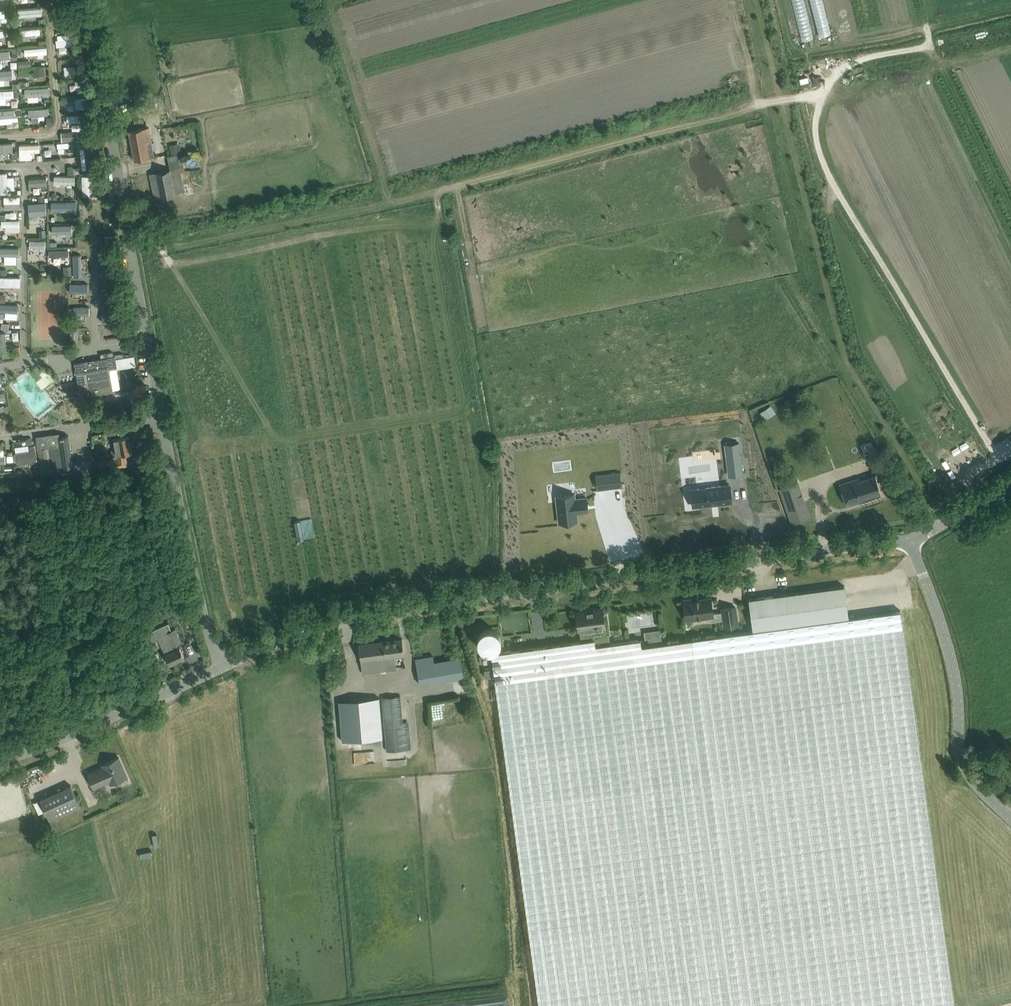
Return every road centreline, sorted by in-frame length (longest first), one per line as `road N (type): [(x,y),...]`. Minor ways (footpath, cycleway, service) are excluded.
road 1 (unclassified): [(220,667),(336,618),(384,608),(909,541)]
road 2 (unclassified): [(220,667),(161,420),(113,139),(76,0)]
road 3 (unclassified): [(1010,819),(967,773),(947,646),(909,541)]
road 4 (unclassified): [(0,761),(220,667)]
road 5 (unclassified): [(909,541),(1010,477)]

